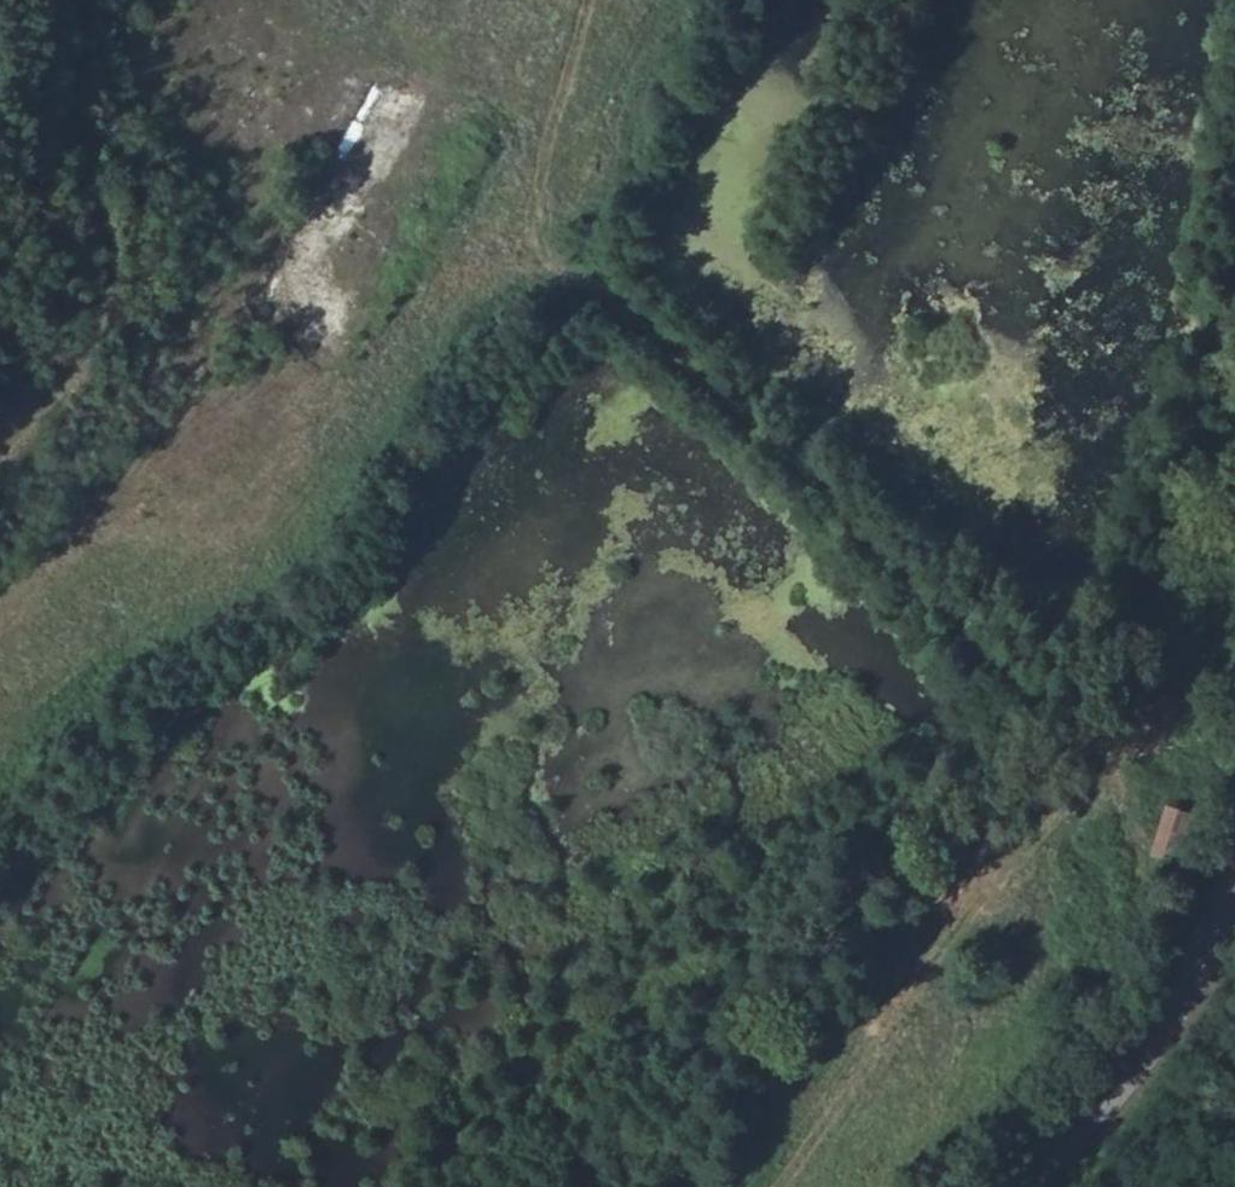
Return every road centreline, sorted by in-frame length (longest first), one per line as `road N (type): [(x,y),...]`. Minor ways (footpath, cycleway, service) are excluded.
road 1 (secondary): [(1037,1186),(1174,999),(1234,849)]

